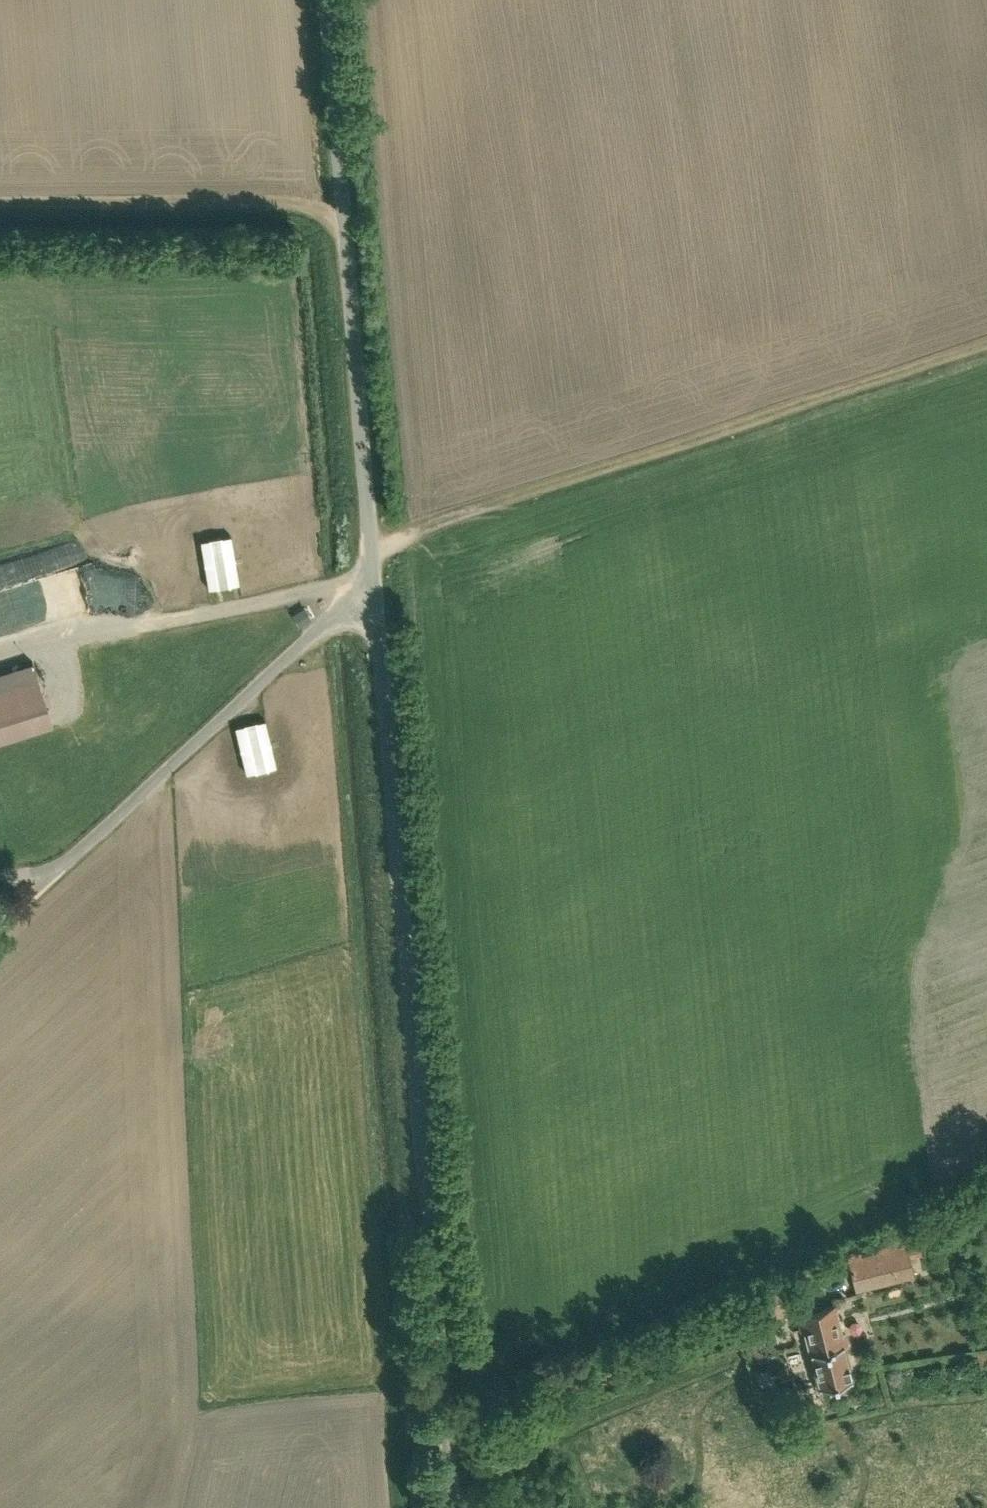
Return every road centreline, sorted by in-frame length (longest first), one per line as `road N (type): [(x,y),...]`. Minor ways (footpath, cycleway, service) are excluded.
road 1 (unclassified): [(327,0),(455,1507)]

